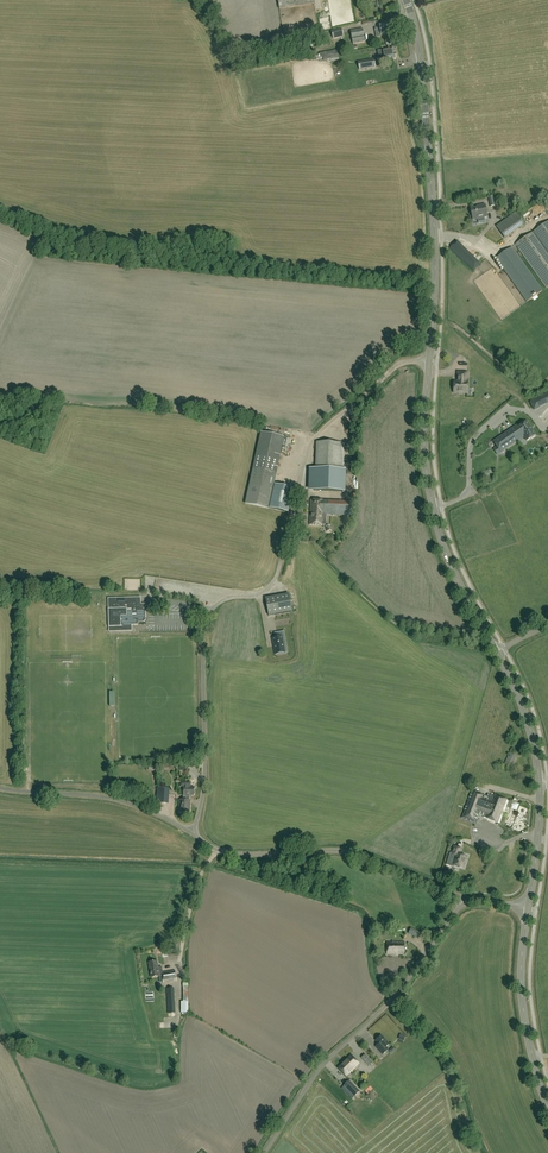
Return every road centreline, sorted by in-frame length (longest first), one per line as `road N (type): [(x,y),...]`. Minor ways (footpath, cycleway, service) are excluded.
road 1 (tertiary): [(429,362),(433,208),(420,58),(406,0)]
road 2 (unclassified): [(192,833),(204,785),(206,620),(222,601),(269,587),(287,535)]
road 3 (unclassified): [(264,1152),(317,1072),(398,992),(465,898)]
road 4 (tertiary): [(496,651),(436,519),(425,457),(429,362)]
road 5 (unclassified): [(465,898),(352,853),(233,854),(192,833)]
road 6 (tertiary): [(528,909),(539,783),(524,713),(496,651)]
road 7 (tertiary): [(547,1107),(522,1002),(528,909)]
road 8 (unclassified): [(192,833),(114,799),(0,788)]

